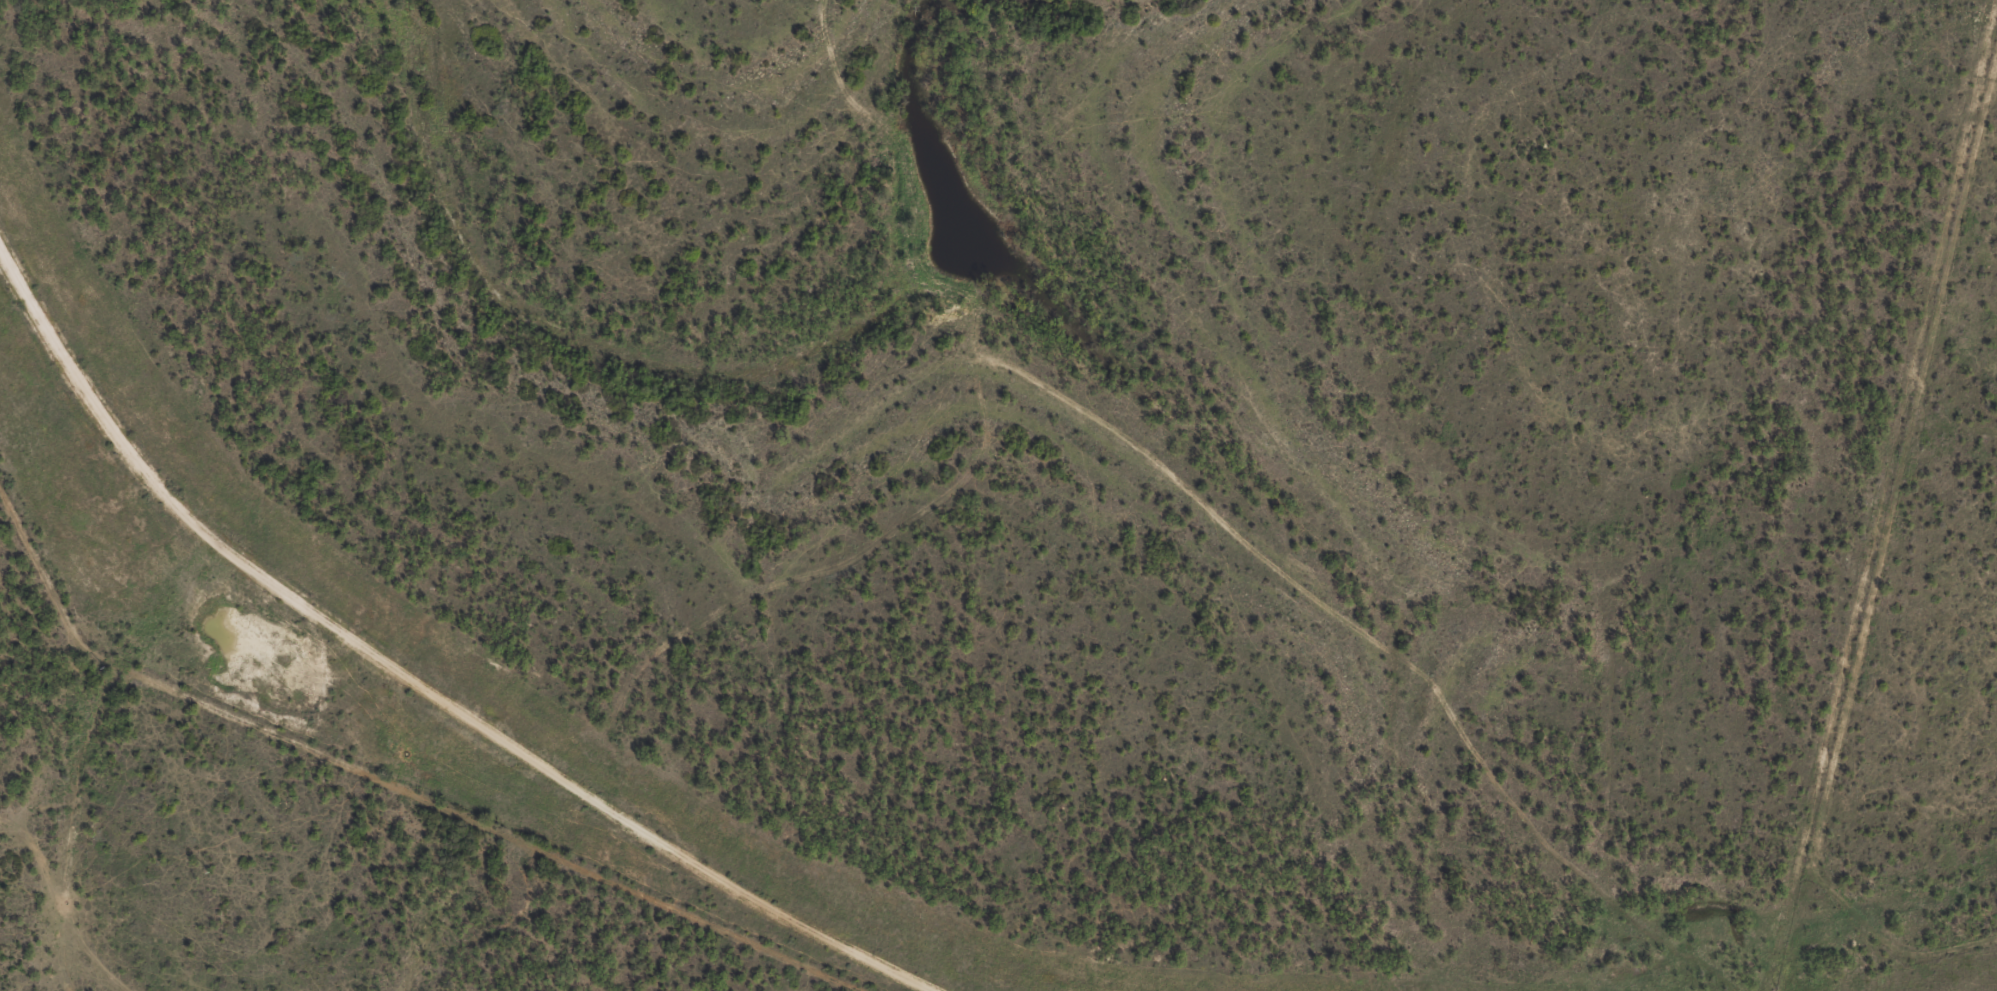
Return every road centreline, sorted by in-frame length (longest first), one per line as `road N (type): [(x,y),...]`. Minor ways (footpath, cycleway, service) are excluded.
road 1 (residential): [(980,990),(802,926),(594,814),(382,672),(69,393),(0,285)]

